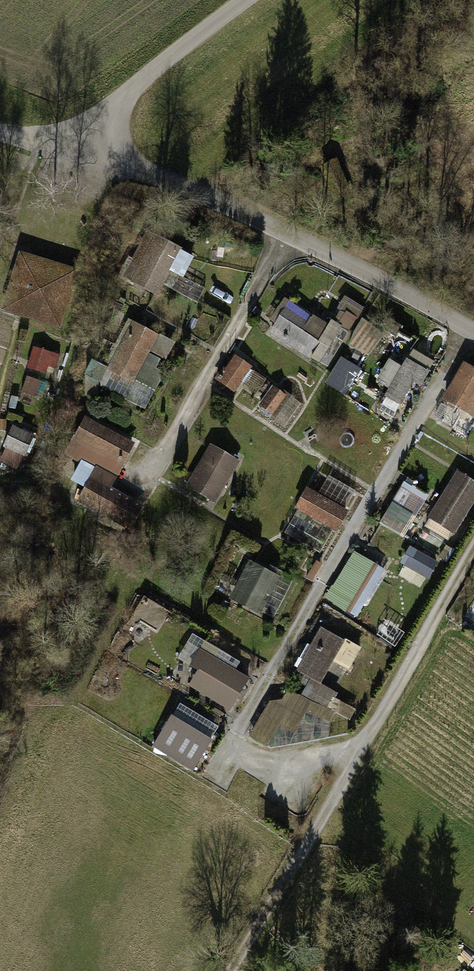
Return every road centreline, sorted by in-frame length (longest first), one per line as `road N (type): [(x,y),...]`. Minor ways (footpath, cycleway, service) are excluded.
road 1 (residential): [(471,330),(226,747),(266,764),(360,746)]
road 2 (residential): [(471,330),(224,201),(96,154)]
road 3 (residential): [(360,746),(230,970)]
road 4 (residential): [(473,551),(360,746)]
road 5 (unclassified): [(96,154),(121,99),(245,0)]
road 6 (track): [(321,821),(473,935)]

